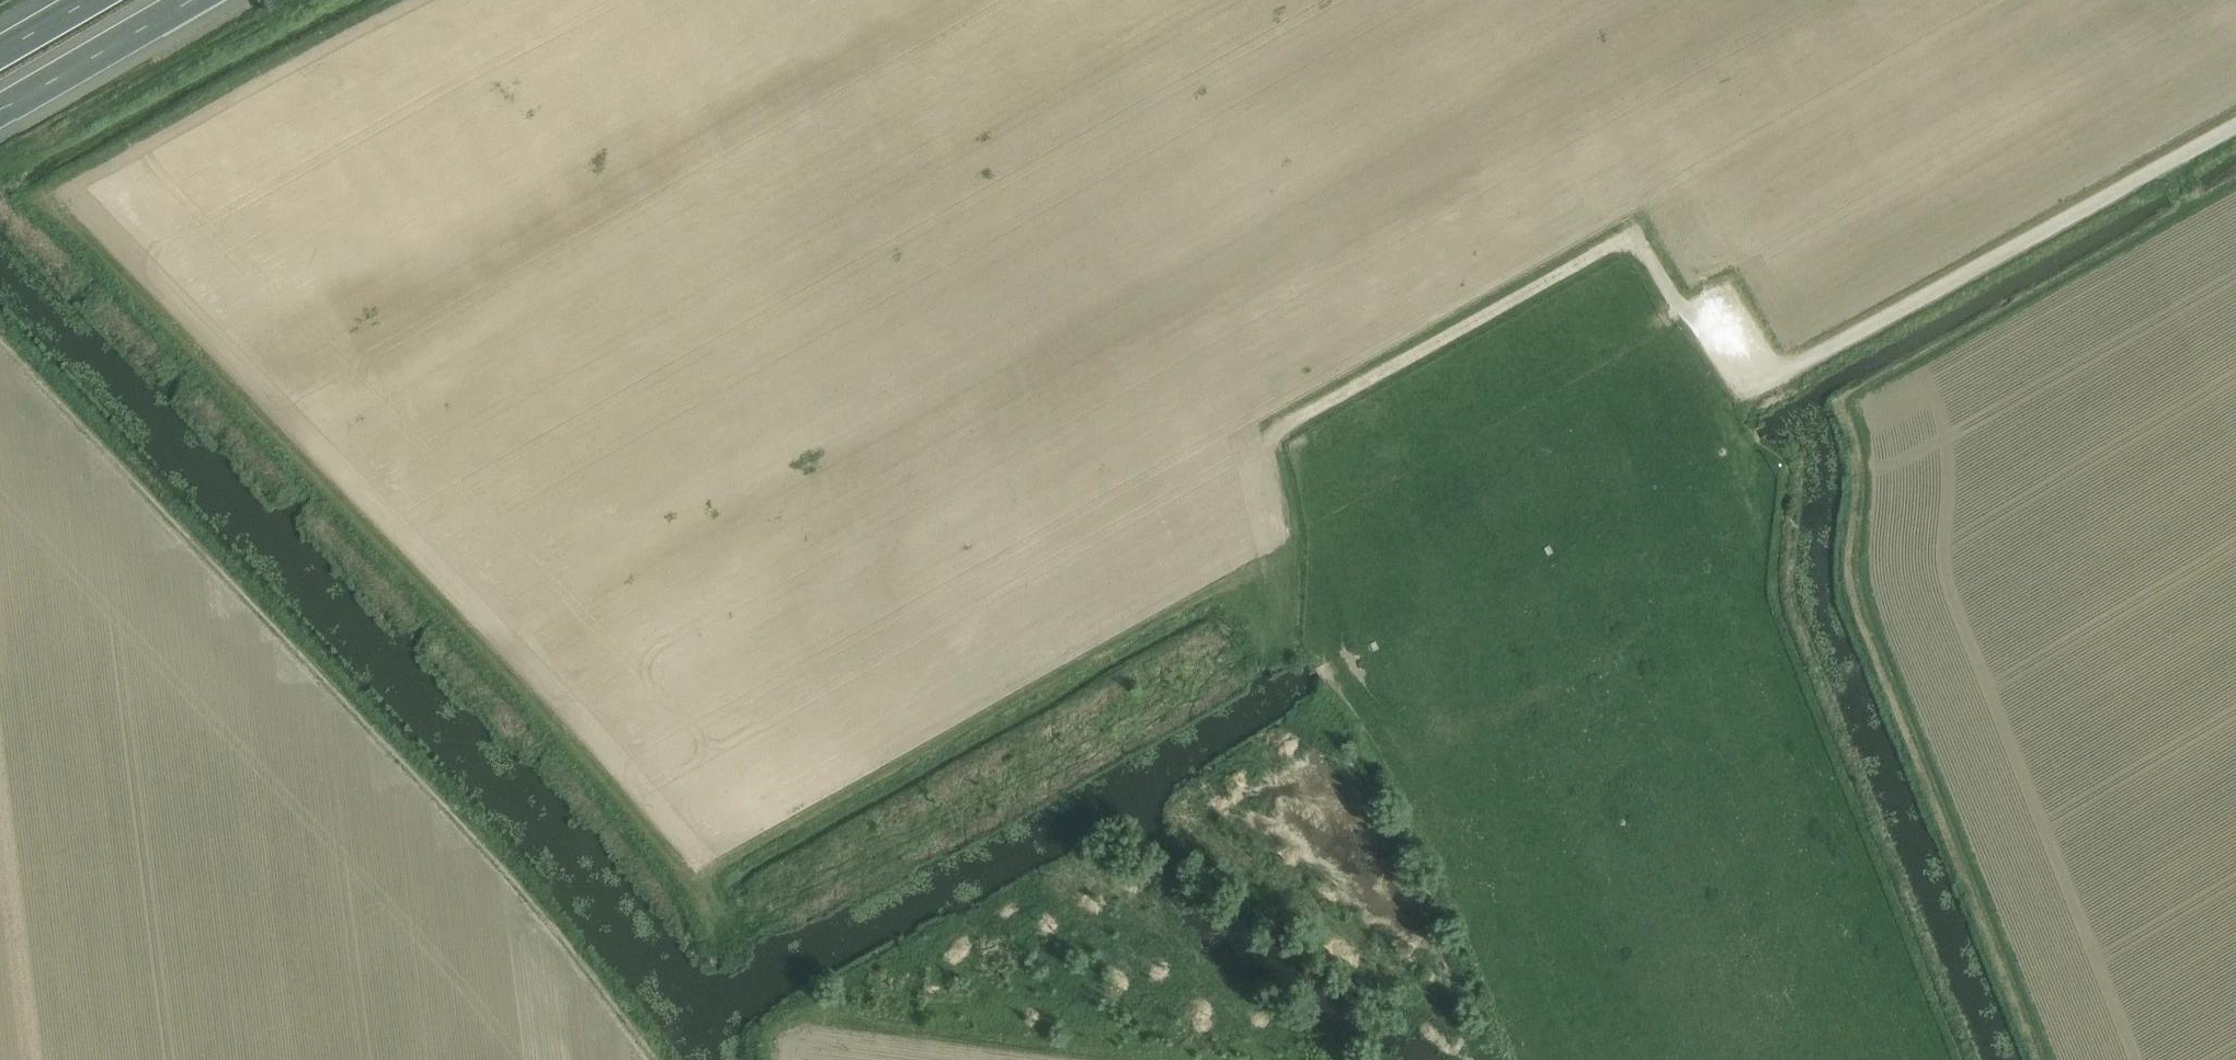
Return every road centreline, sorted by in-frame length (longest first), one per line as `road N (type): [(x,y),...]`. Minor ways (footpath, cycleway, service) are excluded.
road 1 (track): [(1288,425),(1628,243),(1645,251),(1742,395)]
road 2 (track): [(1742,395),(2235,127)]
road 3 (motorway): [(0,111),(191,0)]

